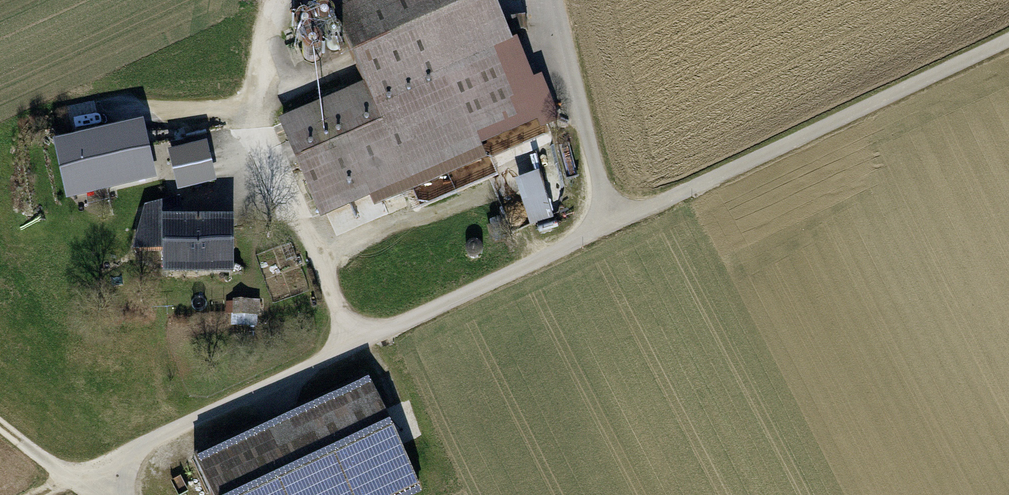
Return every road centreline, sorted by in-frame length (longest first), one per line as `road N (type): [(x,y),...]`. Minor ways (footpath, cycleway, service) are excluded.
road 1 (track): [(122,483),(136,455),(165,434),(1008,41)]
road 2 (track): [(352,352),(257,128),(276,0)]
road 3 (track): [(612,222),(556,0)]

